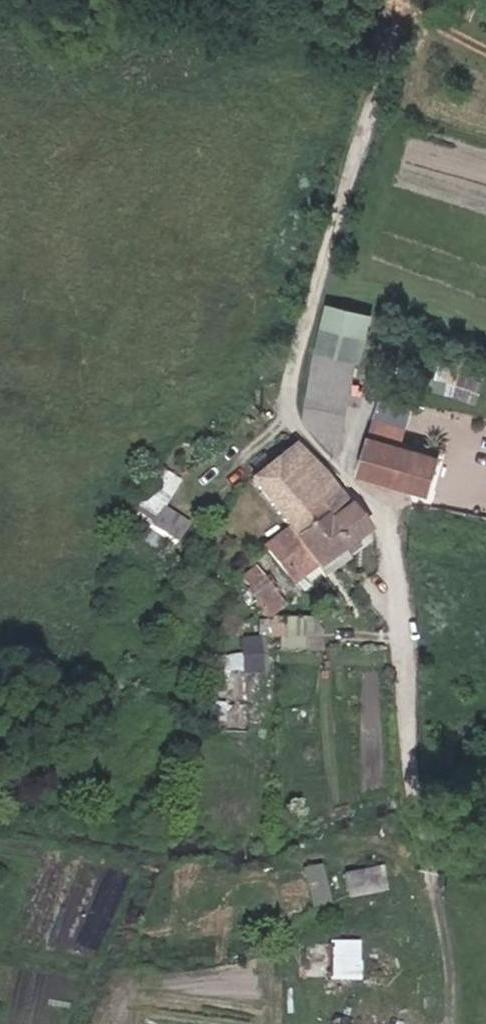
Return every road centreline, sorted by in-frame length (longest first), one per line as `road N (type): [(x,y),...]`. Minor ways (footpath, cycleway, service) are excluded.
road 1 (unclassified): [(376,0),(393,40),(283,403),(369,513),(398,588),(425,807),(463,856),(485,860)]

